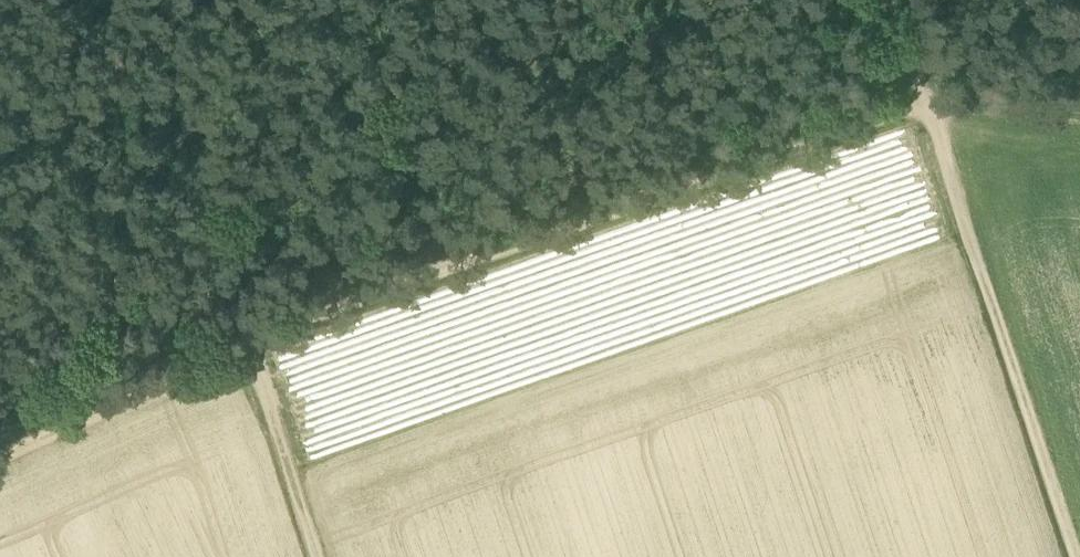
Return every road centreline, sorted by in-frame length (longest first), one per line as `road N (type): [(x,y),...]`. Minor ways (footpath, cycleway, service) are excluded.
road 1 (track): [(918,104),(248,340)]
road 2 (track): [(918,104),(1069,556)]
road 3 (track): [(248,340),(0,452)]
road 4 (track): [(315,556),(248,340)]
road 5 (track): [(1079,114),(918,104)]

